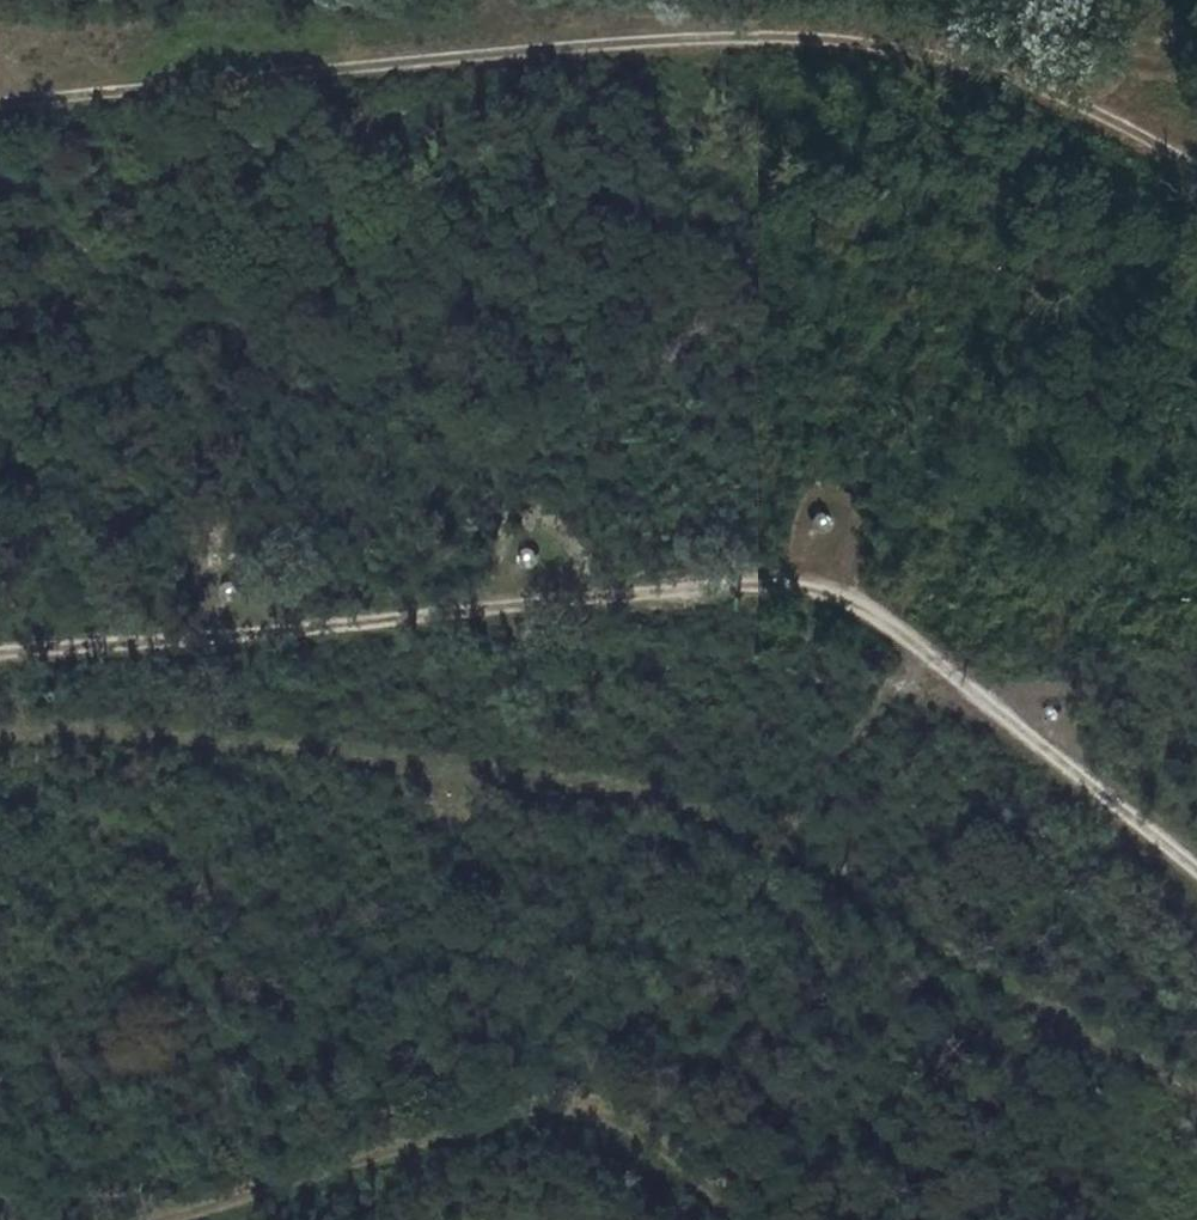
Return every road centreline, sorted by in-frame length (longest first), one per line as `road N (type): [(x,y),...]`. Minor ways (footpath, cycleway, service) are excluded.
road 1 (track): [(0,653),(737,581),(872,615),(1196,881)]
road 2 (track): [(0,108),(649,41),(874,48),(1097,108),(1196,175)]
road 3 (track): [(735,1219),(614,1122),(539,1106),(159,1219)]

